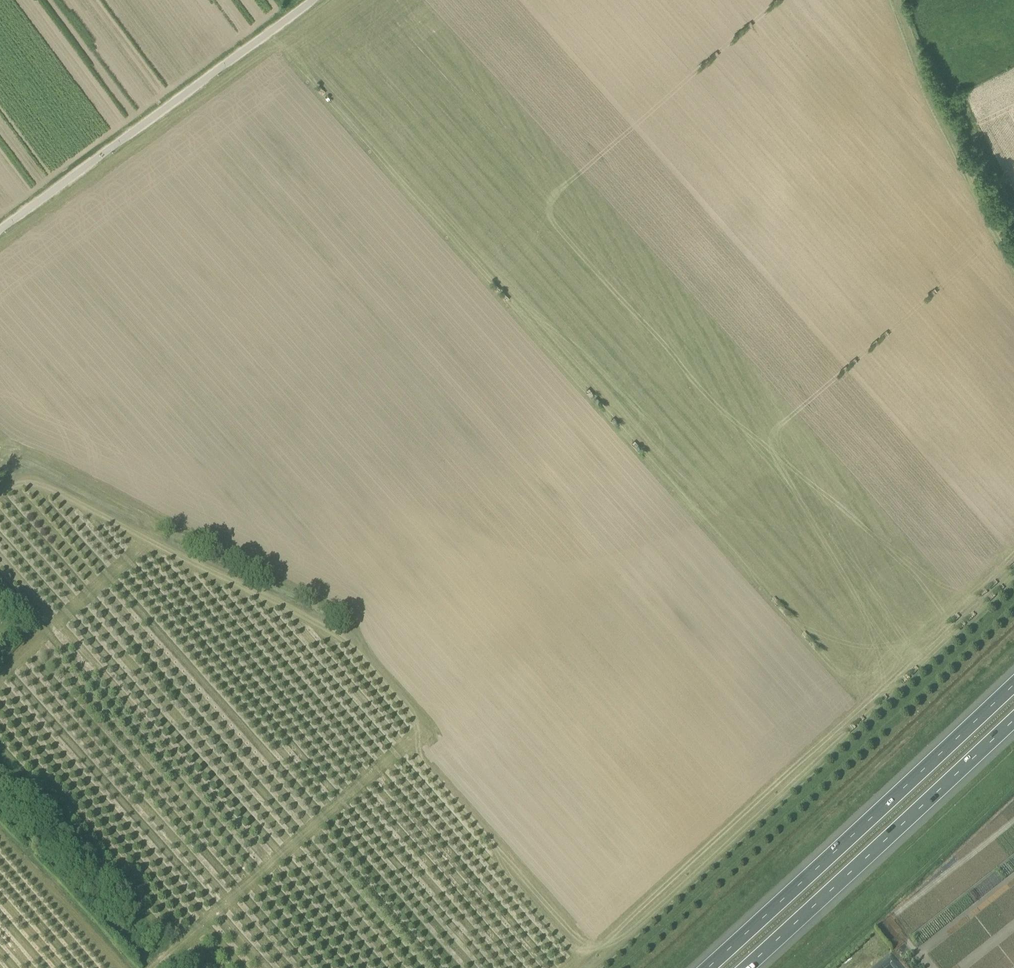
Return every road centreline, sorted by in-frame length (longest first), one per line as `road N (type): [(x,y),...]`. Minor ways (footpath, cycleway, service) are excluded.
road 1 (motorway): [(1013,683),(707,967)]
road 2 (unclassified): [(0,230),(313,0)]
road 3 (motorway): [(745,967),(1013,719)]
road 4 (track): [(151,967),(0,806)]

